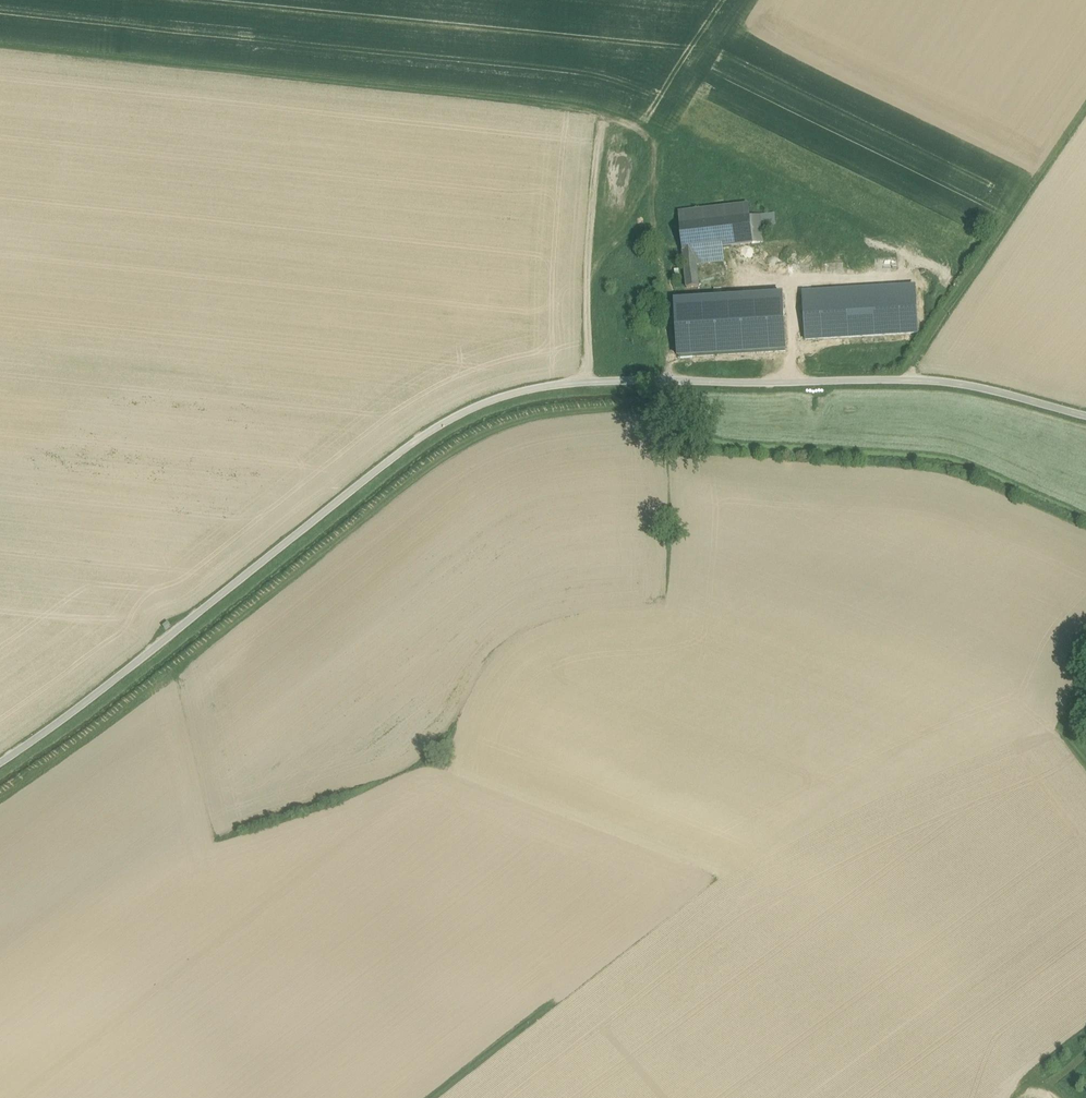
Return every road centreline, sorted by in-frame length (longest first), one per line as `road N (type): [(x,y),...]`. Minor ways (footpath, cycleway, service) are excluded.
road 1 (tertiary): [(0,761),(84,703),(409,443),(455,413),(520,388),(664,378),(756,385),(910,379),(1085,417)]

